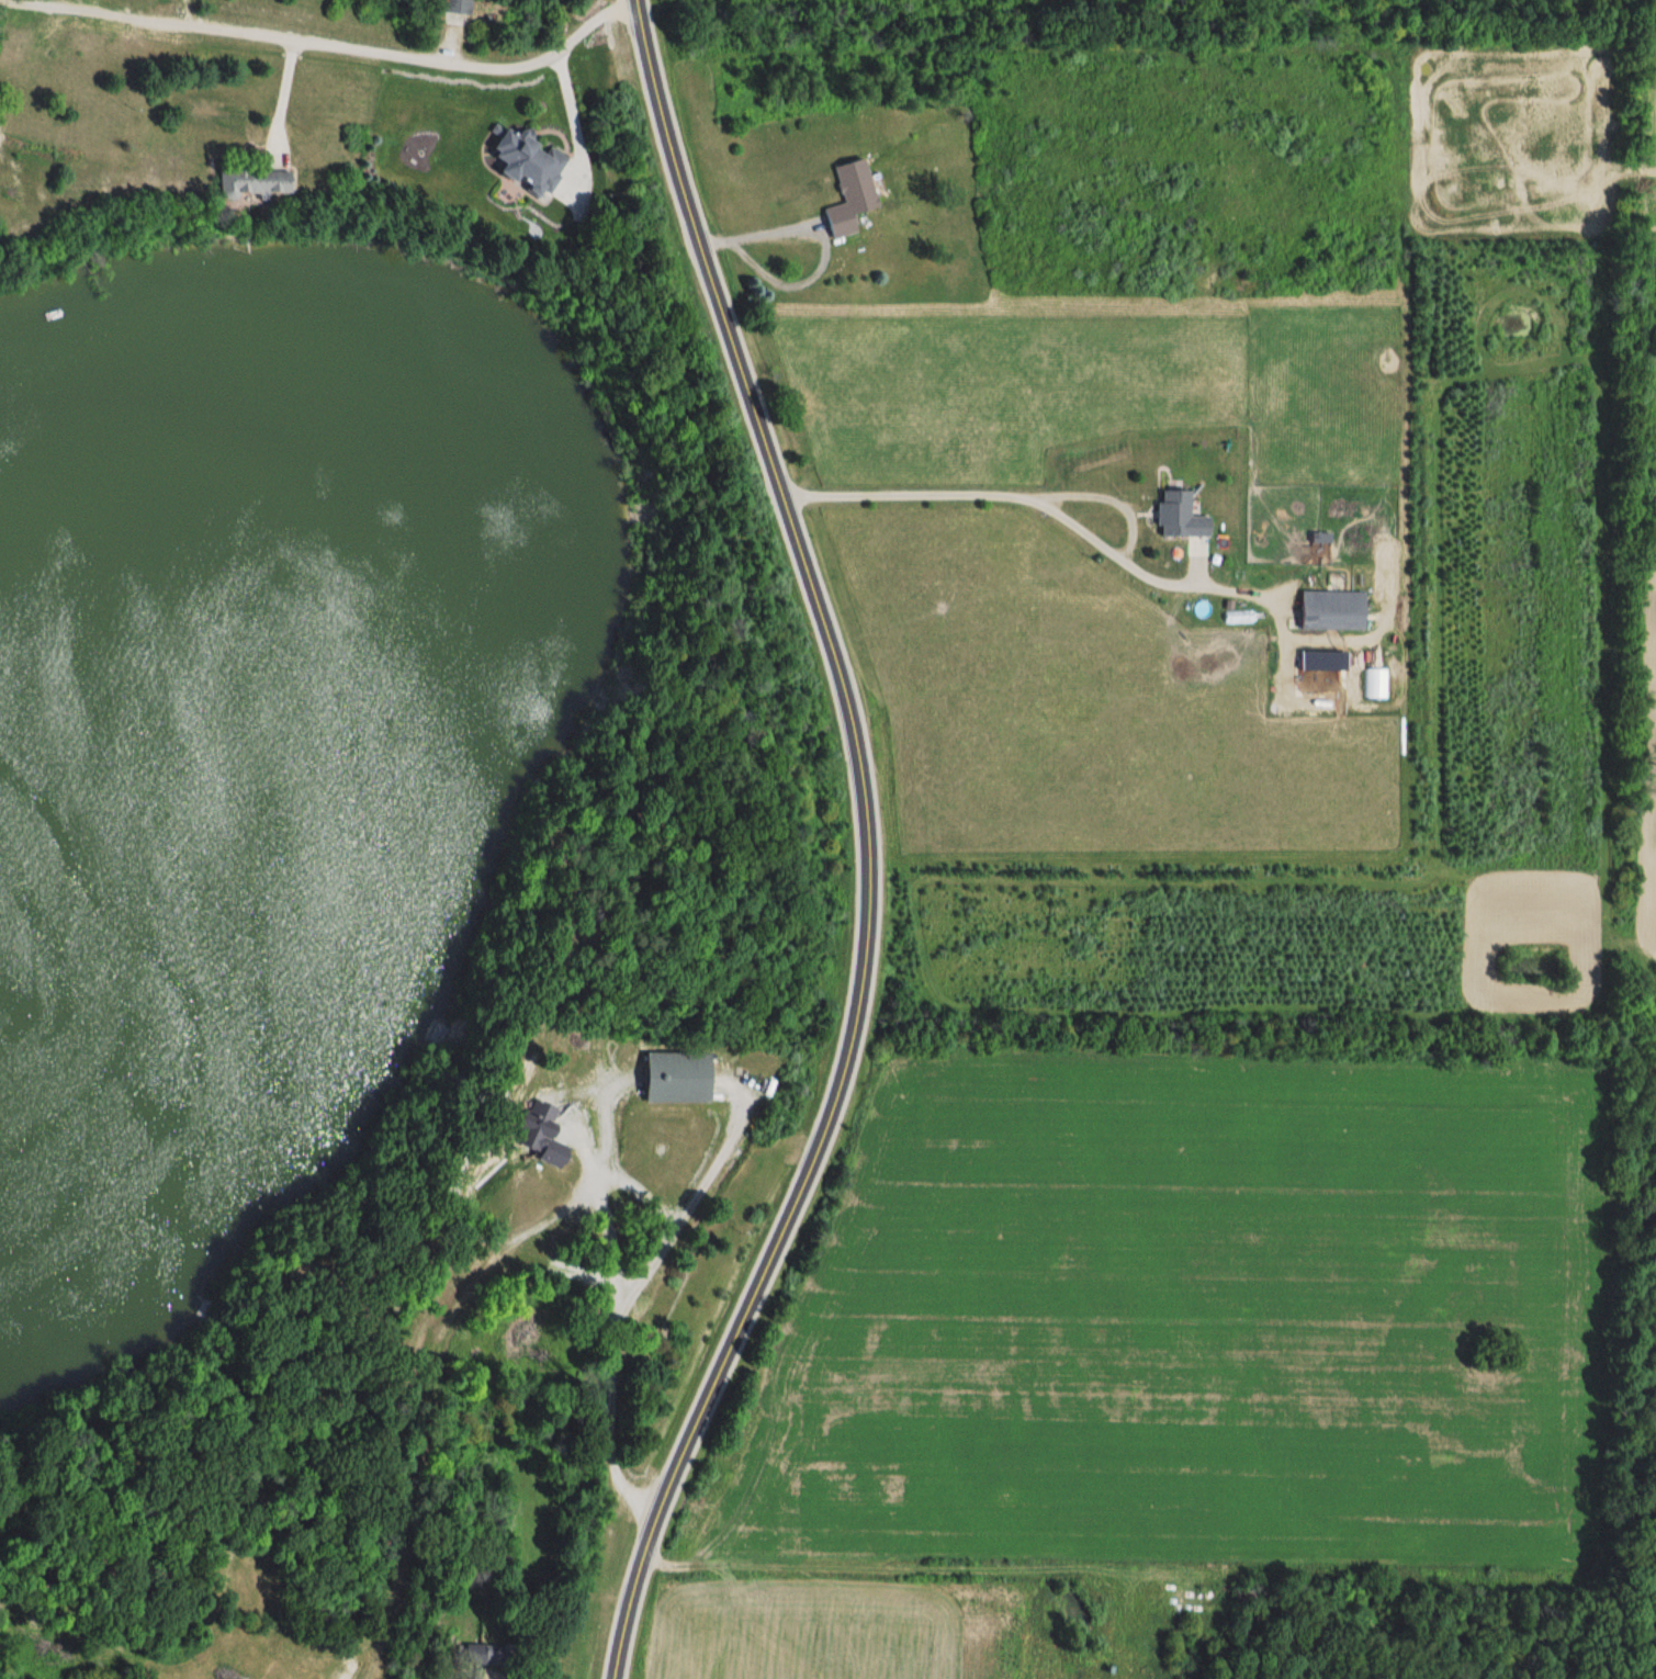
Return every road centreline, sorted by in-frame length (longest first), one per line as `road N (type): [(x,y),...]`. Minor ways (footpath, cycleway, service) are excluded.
road 1 (tertiary): [(615,1678),(650,1534),(819,1154),(858,1030),(872,858),(848,696),(700,252),(634,0)]
road 2 (residential): [(634,3),(599,19),(549,64),(493,70),(184,22)]

